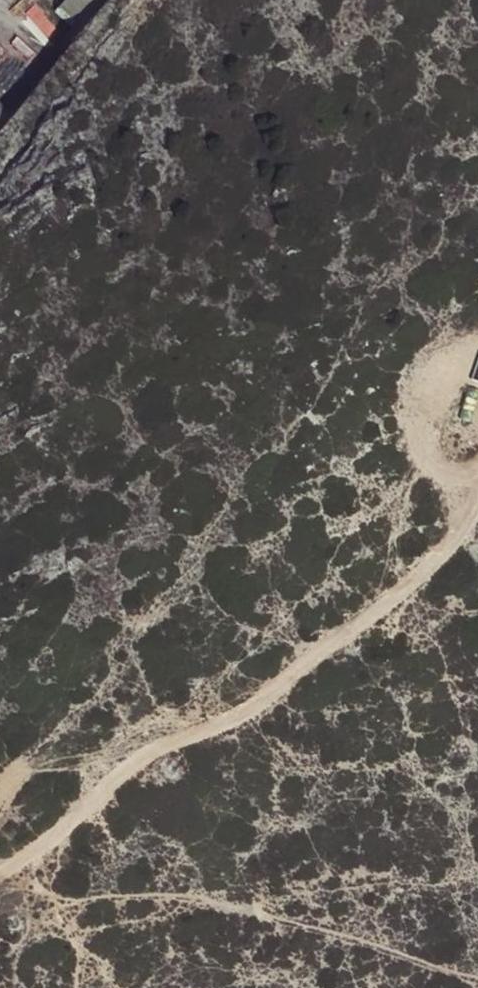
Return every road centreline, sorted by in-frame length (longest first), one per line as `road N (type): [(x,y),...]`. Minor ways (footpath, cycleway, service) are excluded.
road 1 (track): [(0,879),(56,841),(123,768),(245,716),(321,657),(452,545),(477,500)]
road 2 (motorway): [(0,139),(477,445)]
road 3 (motorway): [(477,239),(107,0)]

